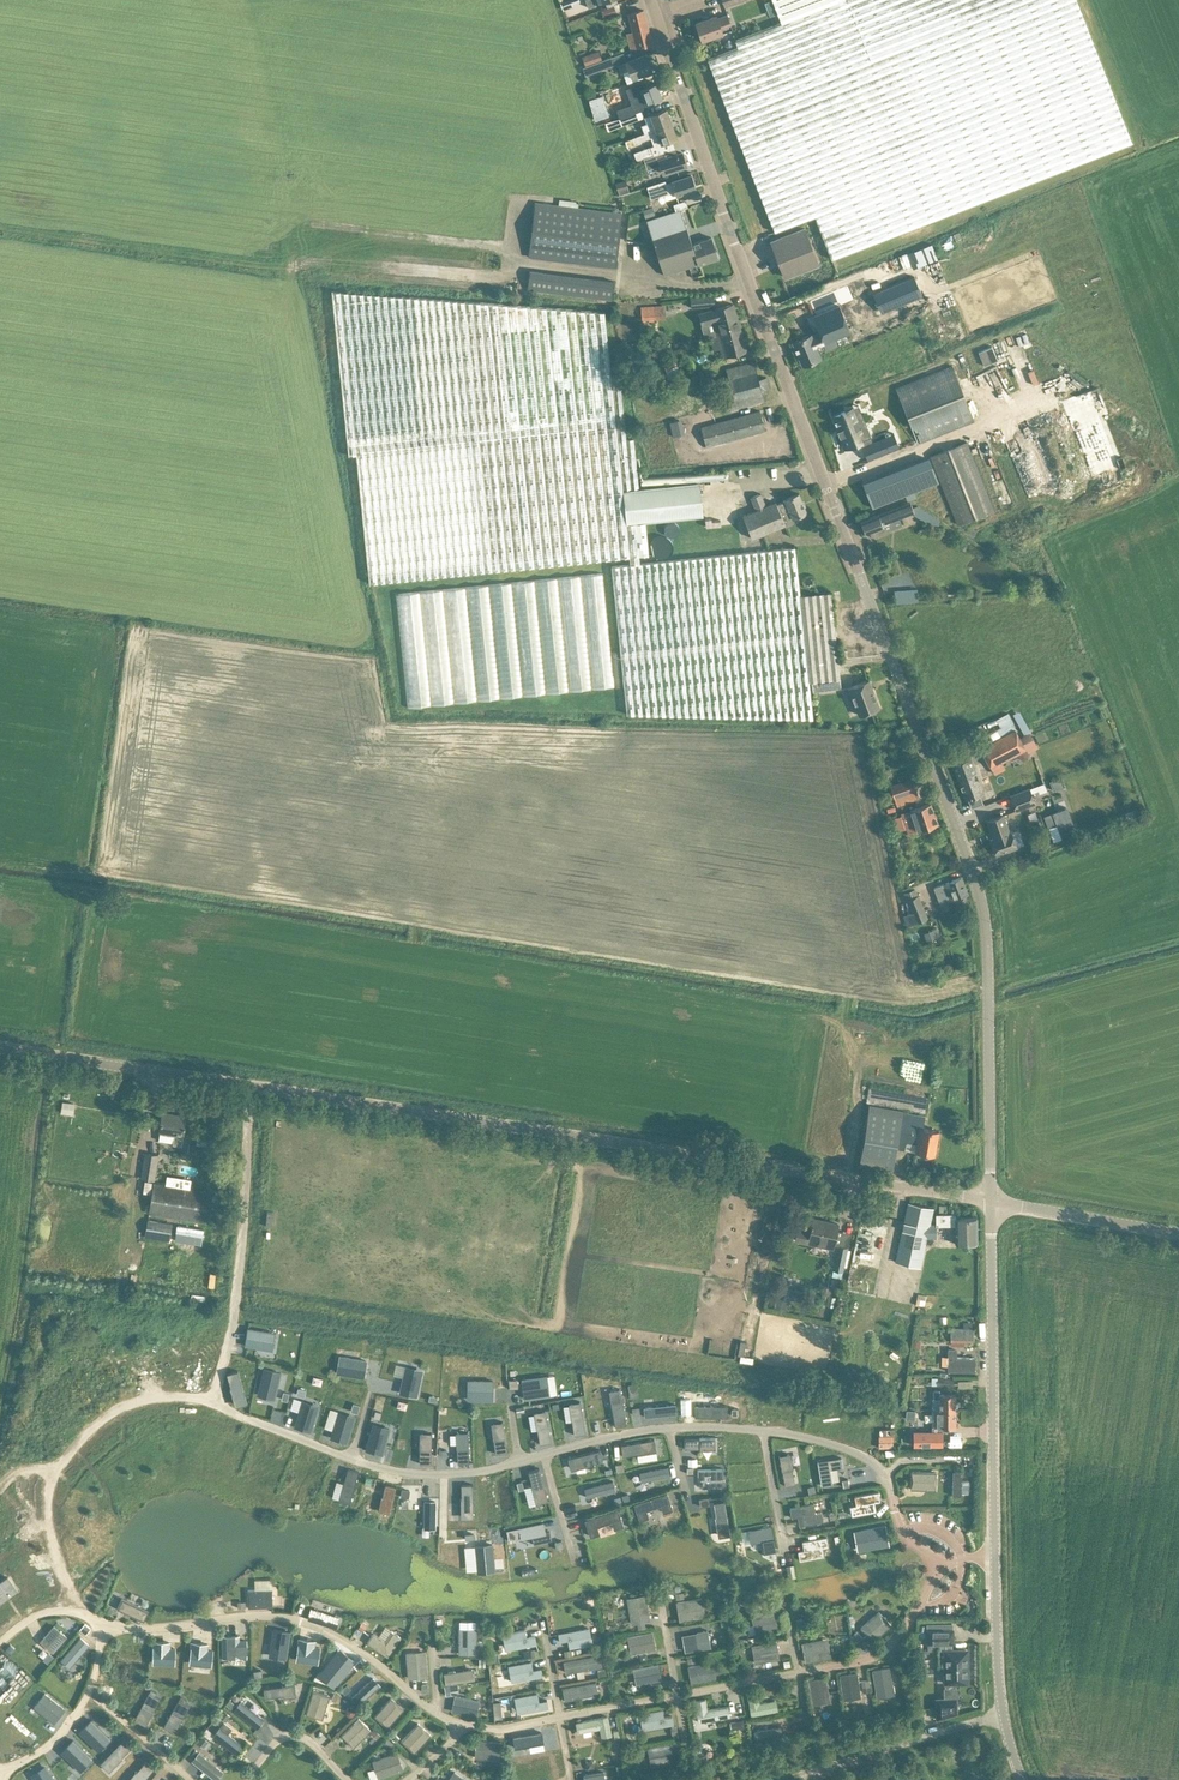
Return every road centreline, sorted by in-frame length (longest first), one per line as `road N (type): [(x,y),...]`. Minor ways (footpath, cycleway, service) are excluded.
road 1 (tertiary): [(991,1201),(980,892),(651,0)]
road 2 (tertiary): [(991,1201),(0,1048)]
road 3 (tertiary): [(994,1558),(991,1201)]
road 4 (residential): [(431,1710),(349,1644),(297,1619),(106,1626)]
road 5 (residential): [(212,1403),(398,1473),(460,1474),(544,1454)]
road 6 (track): [(81,1609),(47,1544),(46,1496),(60,1453),(110,1410),(145,1399),(212,1403)]
road 7 (unclassified): [(787,1778),(999,1720)]
road 8 (residential): [(934,1563),(911,1619),(885,1651),(798,1672)]
road 9 (tertiary): [(1178,1233),(991,1201)]
road 10 (tertiary): [(999,1720),(994,1558)]
road 11 (residential): [(349,1779),(312,1745),(292,1738),(272,1746),(244,1779)]
road 12 (residential): [(763,1430),(838,1447),(870,1460),(883,1479)]
road 13 (residential): [(88,1696),(192,1779)]
road 14 (residential): [(544,1454),(667,1427)]
road 15 (residential): [(798,1672),(676,1695)]
road 16 (residential): [(763,1430),(784,1551)]
road 17 (residential): [(106,1626),(81,1609),(52,1610),(0,1642)]

